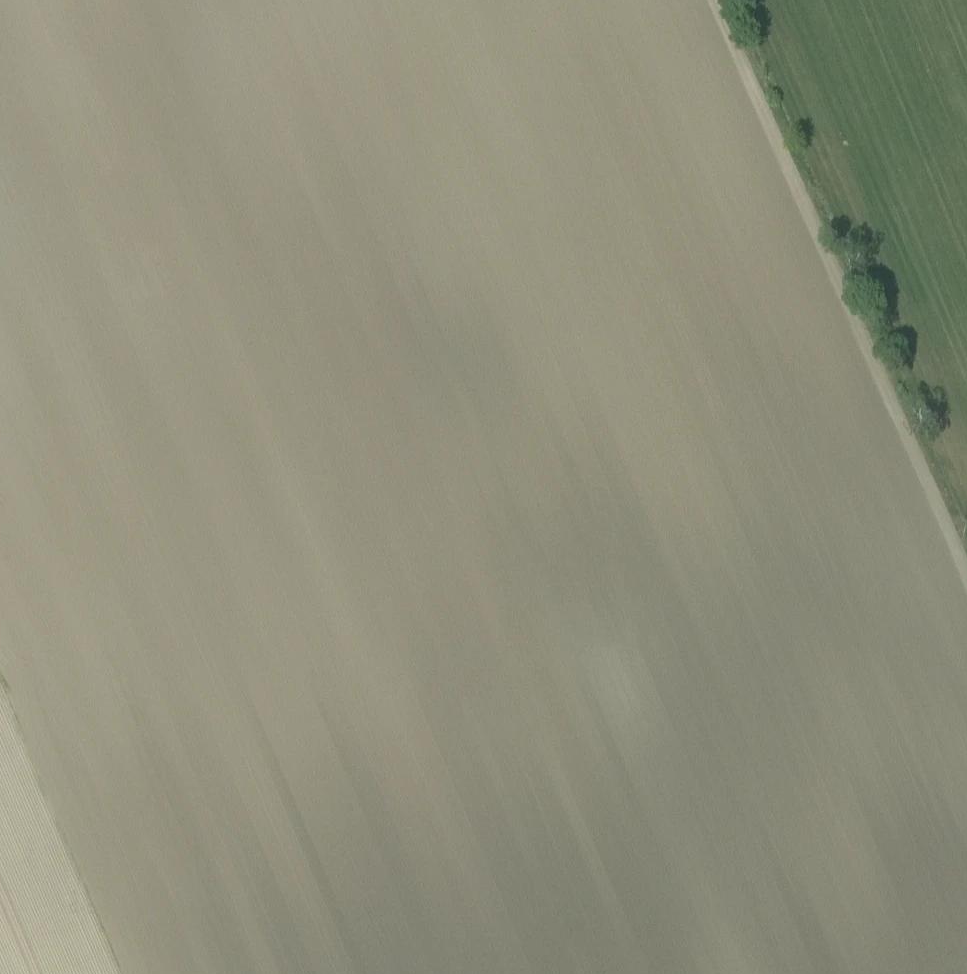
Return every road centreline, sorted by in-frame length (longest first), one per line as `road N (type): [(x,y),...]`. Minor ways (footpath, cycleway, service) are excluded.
road 1 (track): [(966,572),(716,0)]

